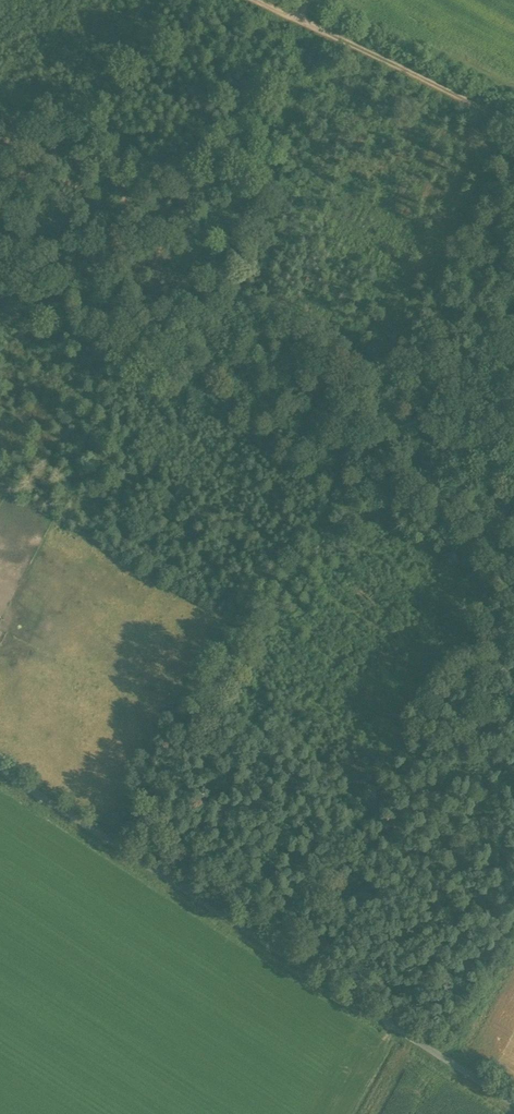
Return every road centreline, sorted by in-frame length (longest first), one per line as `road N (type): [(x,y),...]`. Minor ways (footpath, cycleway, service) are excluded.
road 1 (unclassified): [(513,1103),(0,768)]
road 2 (track): [(269,0),(513,119)]

